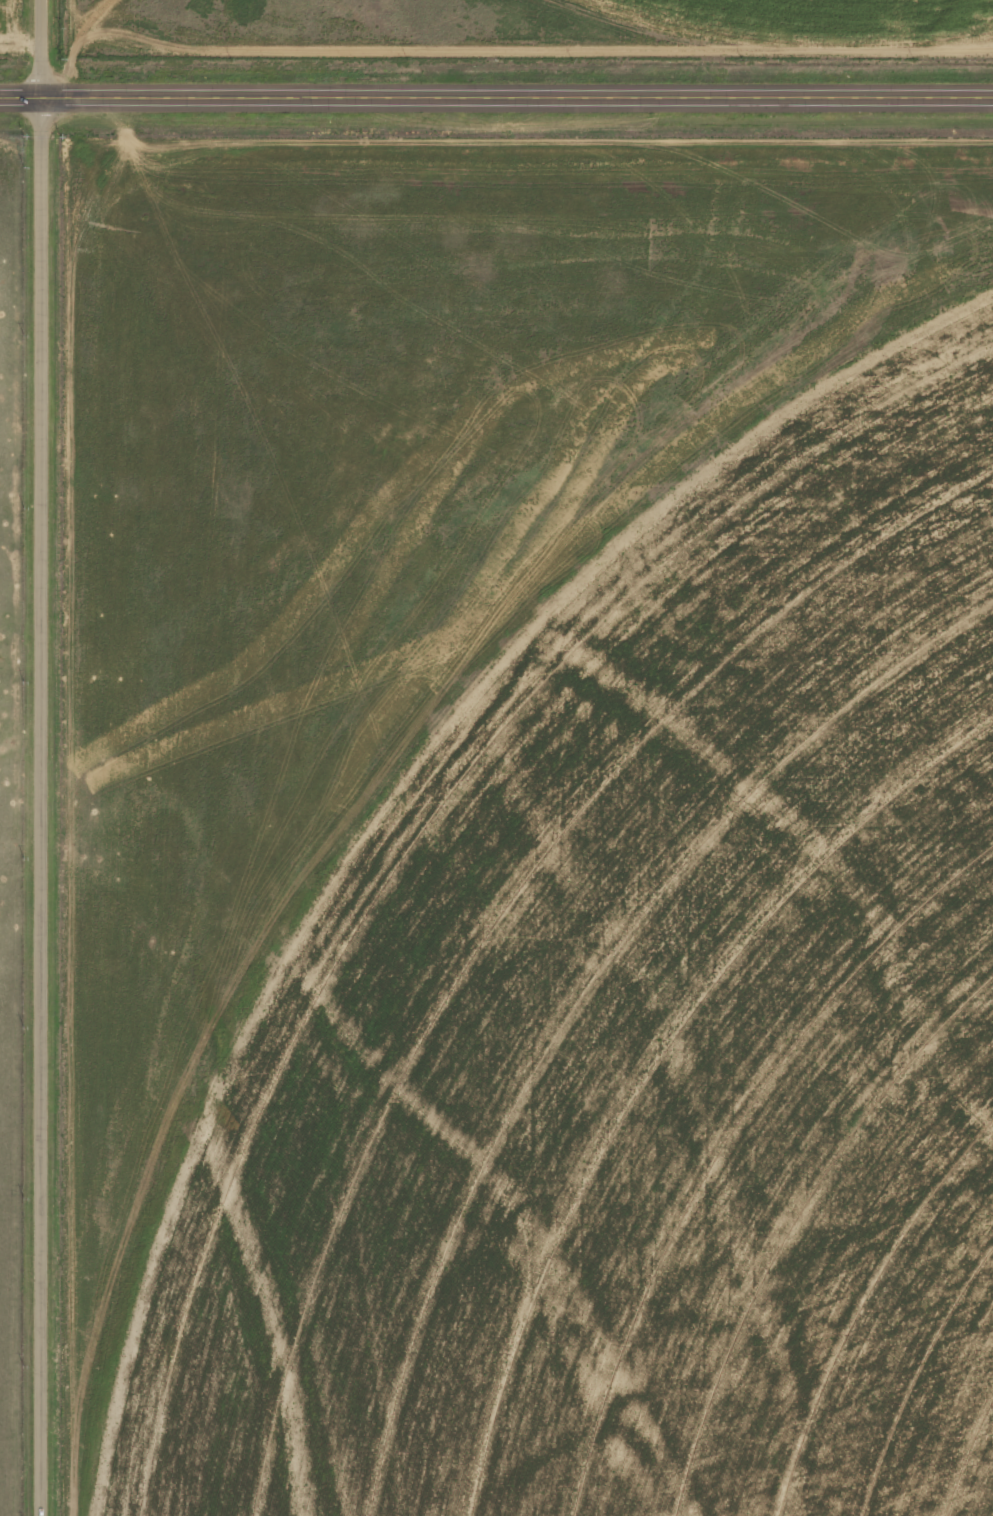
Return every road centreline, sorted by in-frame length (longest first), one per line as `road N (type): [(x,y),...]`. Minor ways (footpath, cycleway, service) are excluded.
road 1 (residential): [(43,1515),(43,0)]
road 2 (tertiary): [(992,94),(0,93)]

